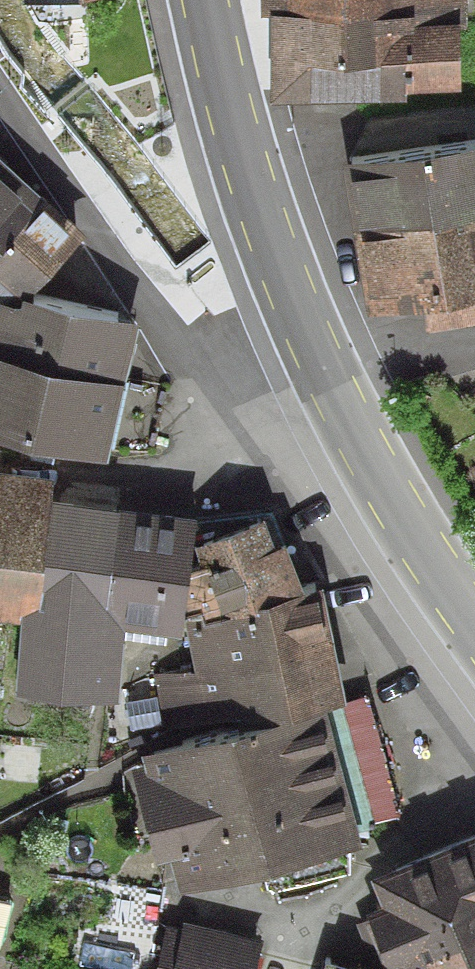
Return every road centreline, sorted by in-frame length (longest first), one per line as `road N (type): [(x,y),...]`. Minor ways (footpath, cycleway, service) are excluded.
road 1 (residential): [(0,90),(152,320),(195,408),(254,423),(341,392)]
road 2 (secondary): [(341,392),(282,270),(204,0)]
road 3 (secondary): [(474,630),(395,502),(341,392)]

